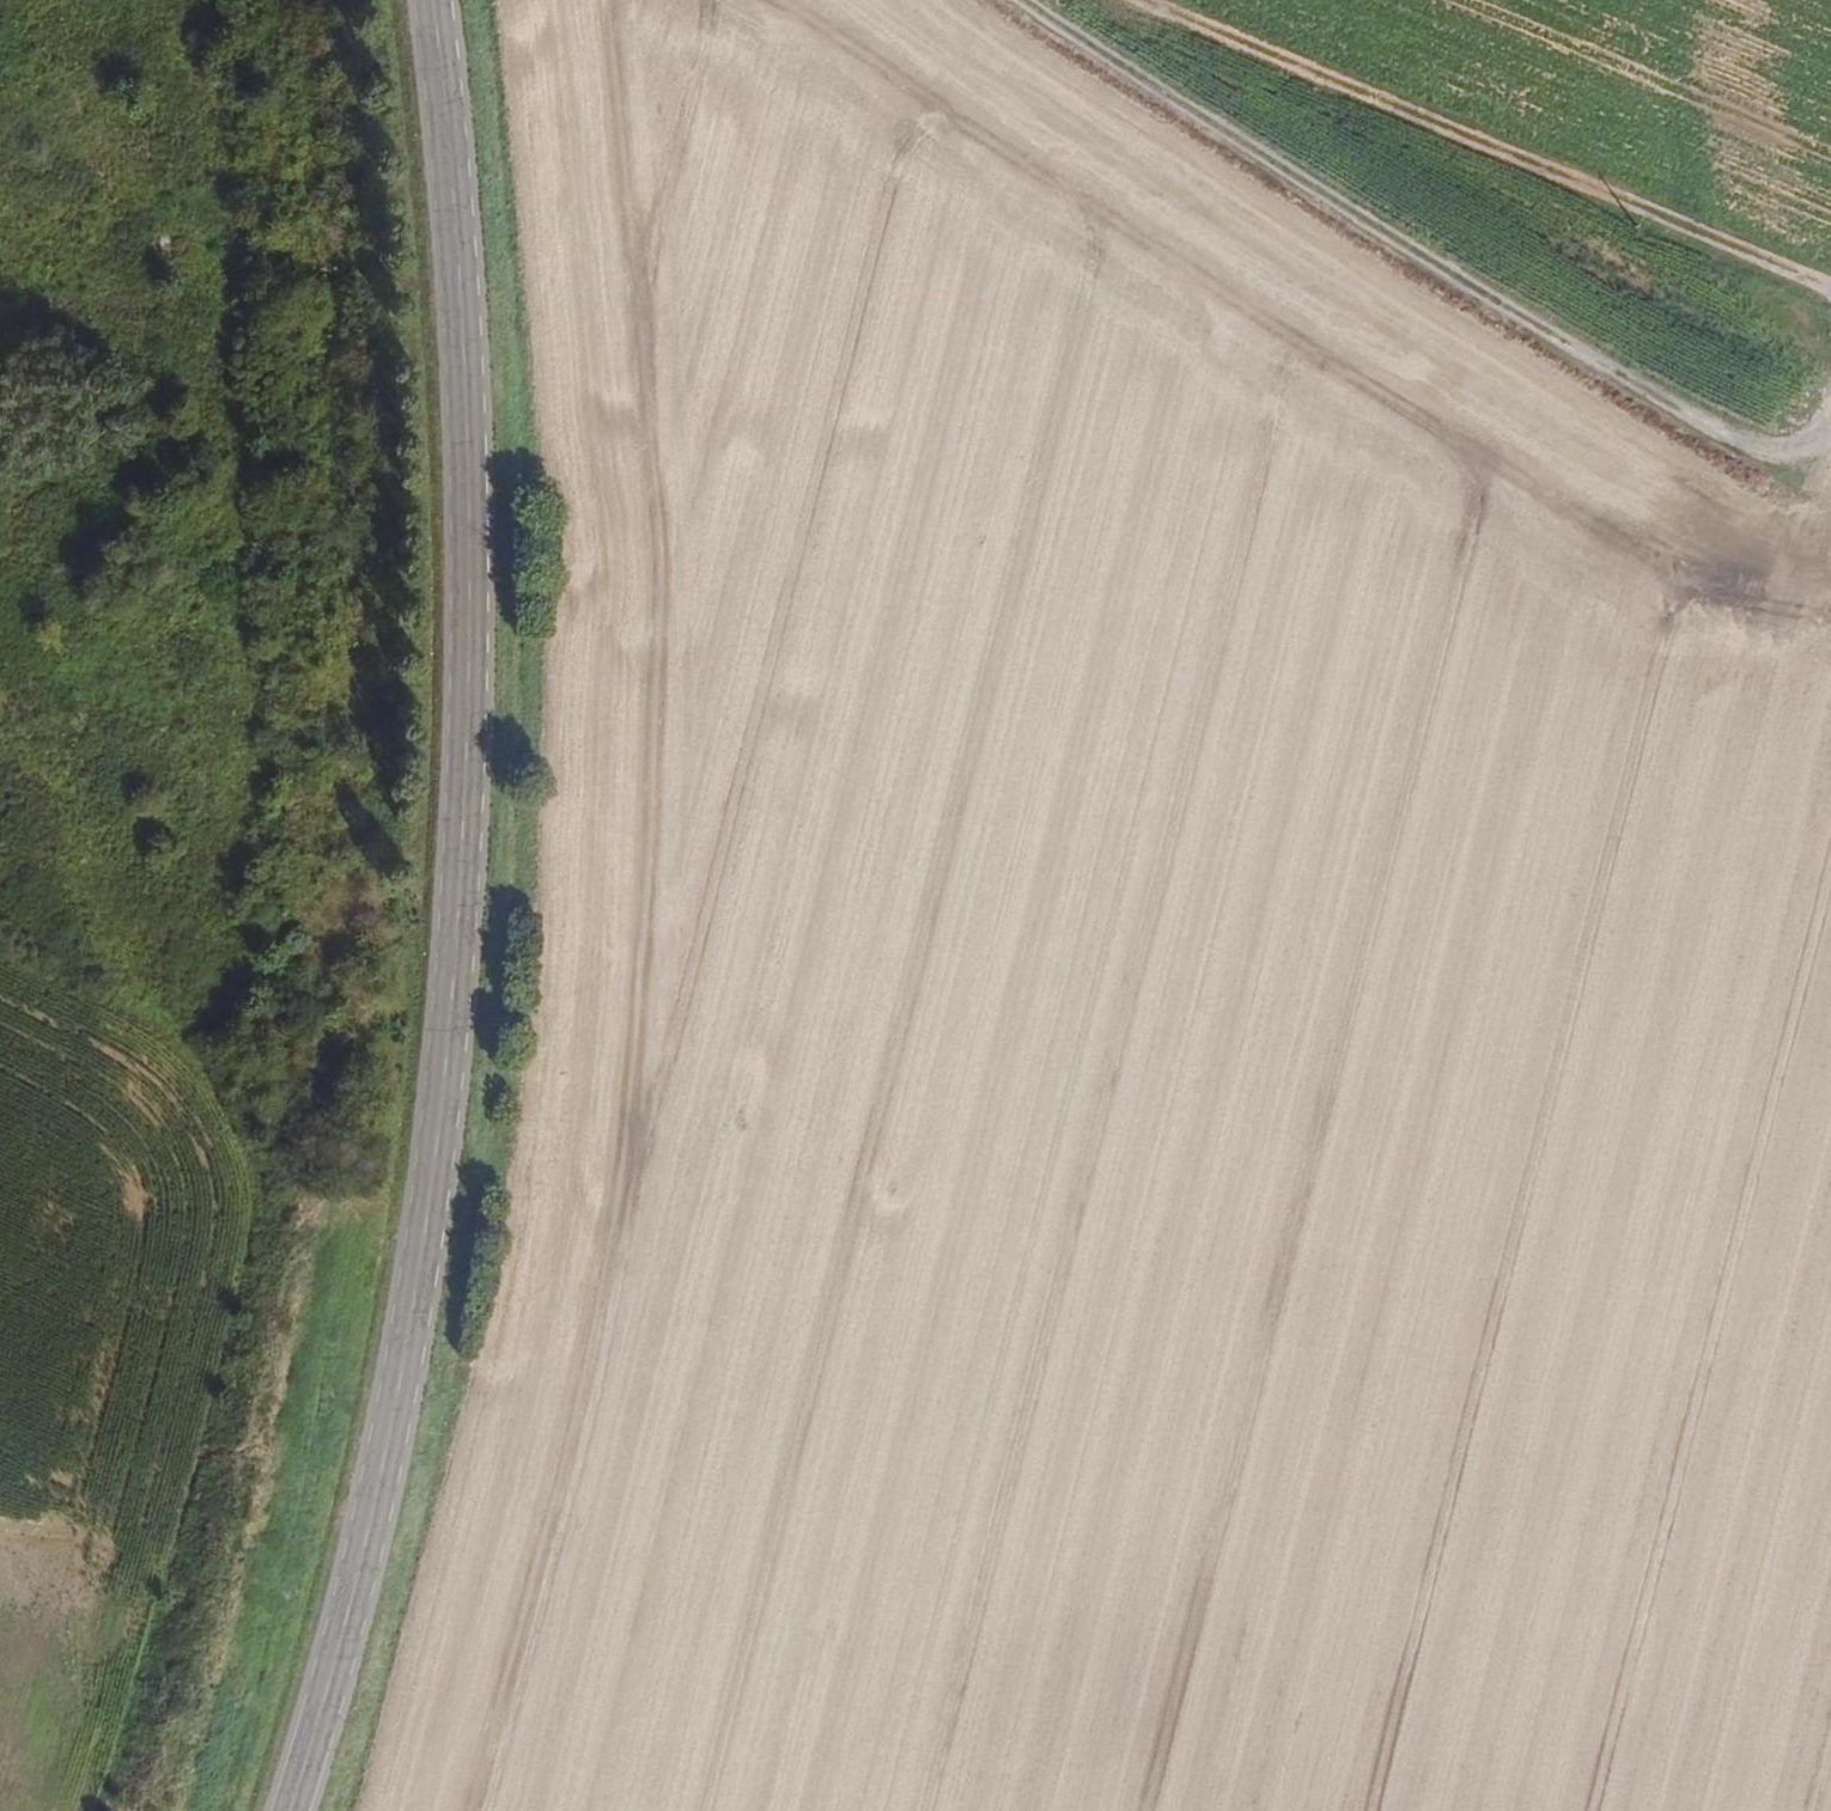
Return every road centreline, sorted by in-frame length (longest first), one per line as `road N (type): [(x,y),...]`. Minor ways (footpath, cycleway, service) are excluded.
road 1 (secondary): [(291,1810),(355,1594),(410,1337),(460,931),(469,612),(462,294),(434,0)]
road 2 (track): [(1027,0),(1572,352),(1748,449),(1821,443),(1830,420)]
road 3 (track): [(1830,290),(1138,0)]

